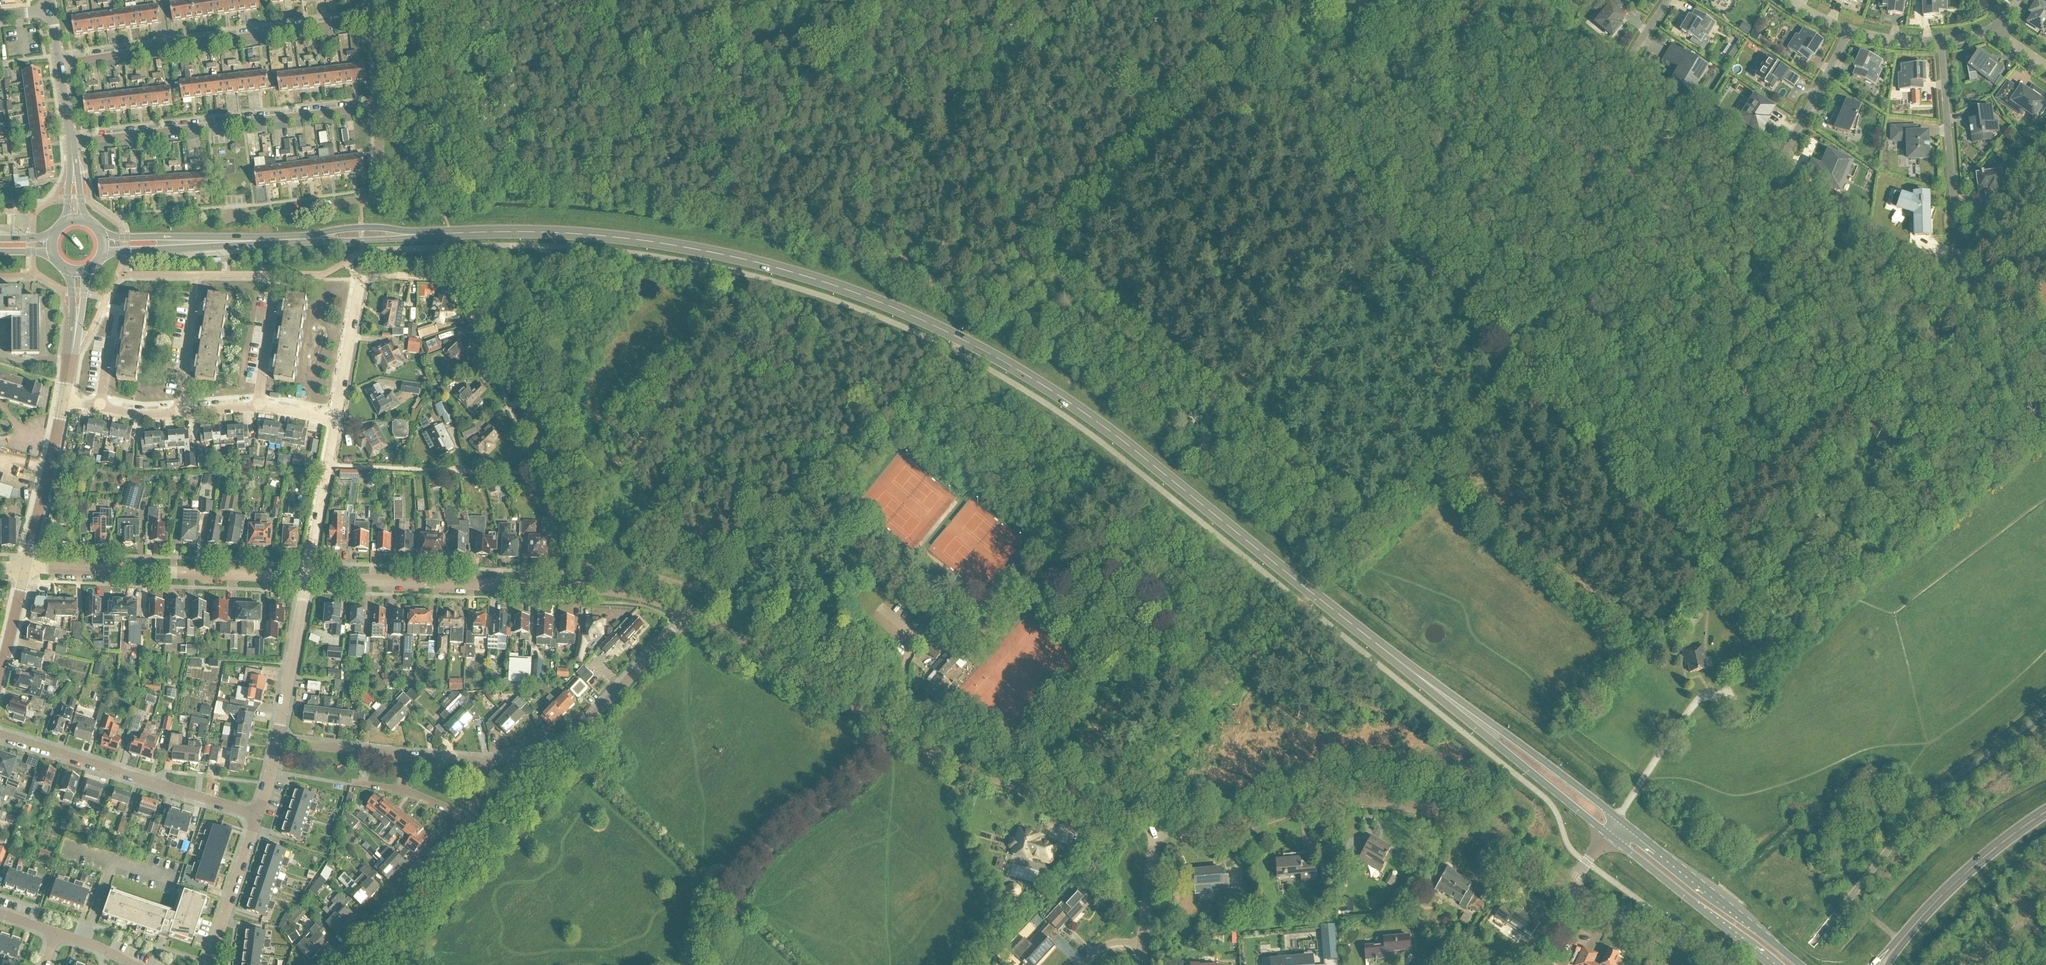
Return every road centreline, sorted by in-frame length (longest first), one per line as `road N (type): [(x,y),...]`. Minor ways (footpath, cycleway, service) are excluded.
road 1 (secondary): [(412,235),(562,234),(683,247),(868,298),(962,341),(1133,450),(1462,709)]
road 2 (unclassified): [(1157,826),(937,757),(691,615)]
road 3 (unclassified): [(1568,885),(1494,836),(1402,804),(1326,801),(1231,830),(1157,826)]
road 4 (unclassified): [(691,615),(618,591),(307,578)]
road 5 (residential): [(2045,226),(2004,277),(1983,283),(1961,277),(1941,44)]
road 6 (track): [(595,590),(472,285)]
road 7 (residential): [(374,19),(59,65)]
road 8 (residential): [(71,143),(379,107)]
road 9 (track): [(895,732),(844,787),(755,859),(699,964)]
road 10 (unclassified): [(307,578),(27,569)]
road 11 (residential): [(0,735),(257,818)]
road 12 (residential): [(488,763),(469,818),(330,964)]
road 13 (residential): [(691,615),(572,737),(488,763)]
road 14 (residential): [(334,420),(362,279),(472,285)]
road 15 (residential): [(230,219),(372,199),(379,107)]
road 16 (secondary): [(1801,964),(1618,819)]
road 17 (secondary): [(2045,811),(1995,848),(1888,955)]
road 18 (residential): [(488,763),(279,742)]
road 19 (secondary): [(1607,835),(1770,964)]
road 20 (secondary): [(1462,709),(1607,835)]
road 21 (secondary): [(1618,819),(1462,709)]
road 22 (tertiary): [(27,569),(64,400)]
road 23 (residential): [(307,578),(279,742)]
road 24 (residential): [(307,578),(334,420)]
road 25 (residential): [(257,818),(208,964)]
road 26 (residential): [(1848,32),(1783,159)]
road 27 (unclassified): [(1157,826),(1141,964)]
road 28 (unclassified): [(1675,951),(1568,885)]
road 29 (secondary): [(225,242),(102,236)]
road 30 (secondary): [(103,254),(225,242)]
road 31 (residential): [(197,295),(182,415)]

